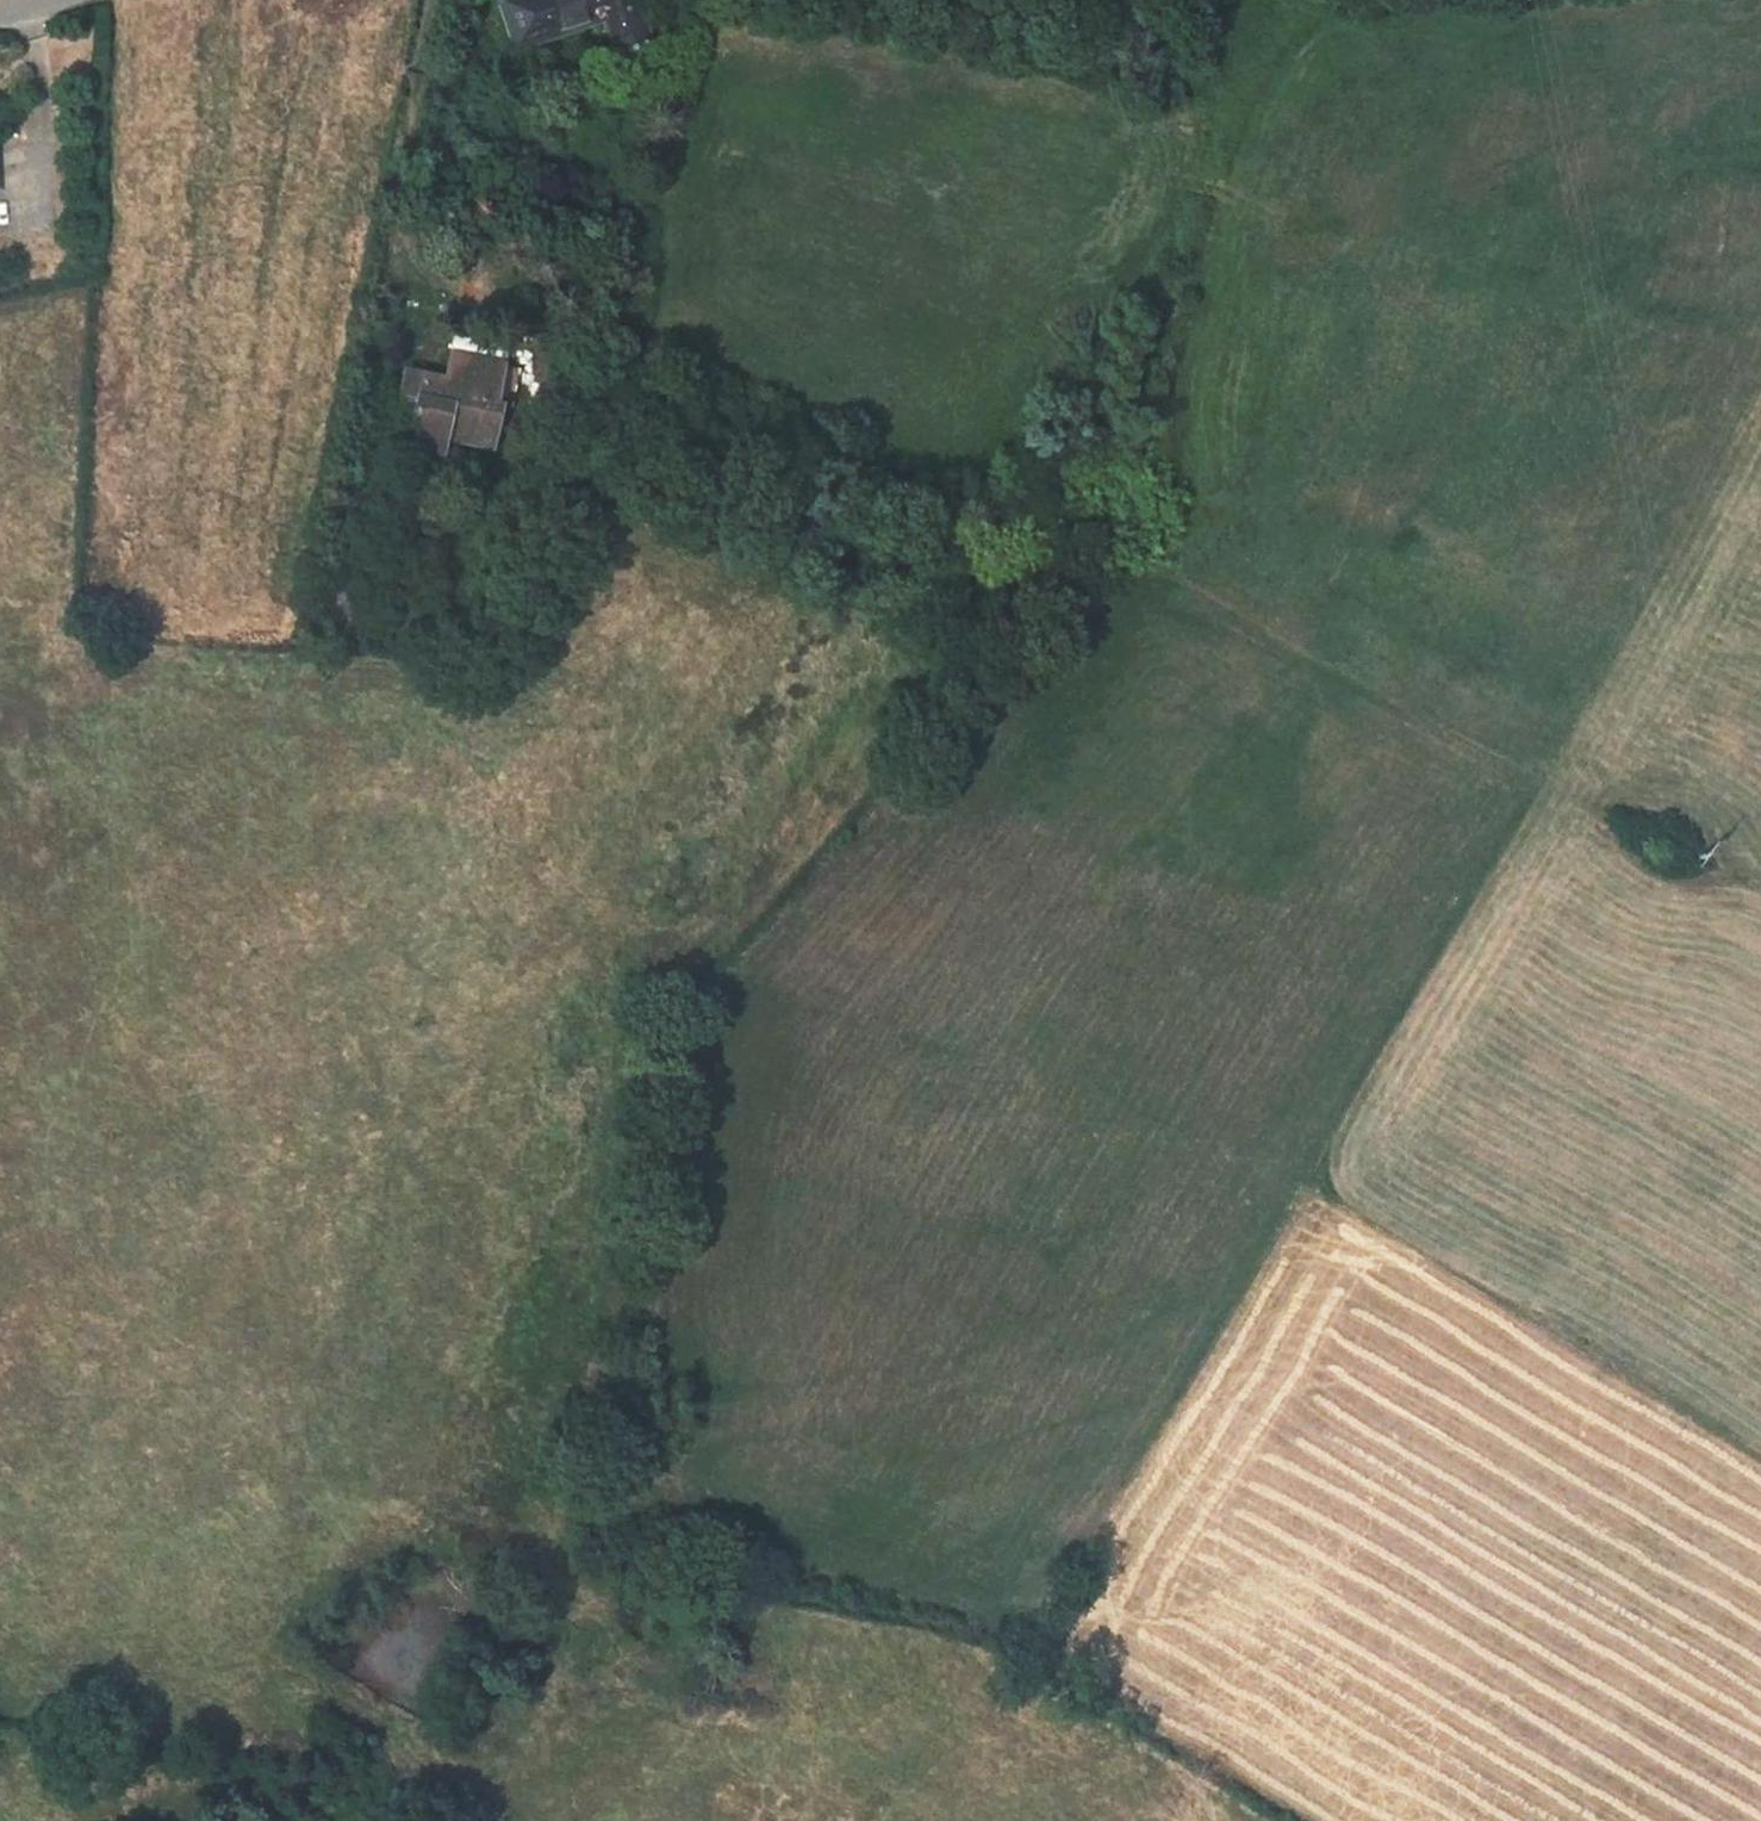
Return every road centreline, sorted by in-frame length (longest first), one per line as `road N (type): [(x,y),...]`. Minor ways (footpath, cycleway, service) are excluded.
road 1 (residential): [(409,0),(338,363)]

